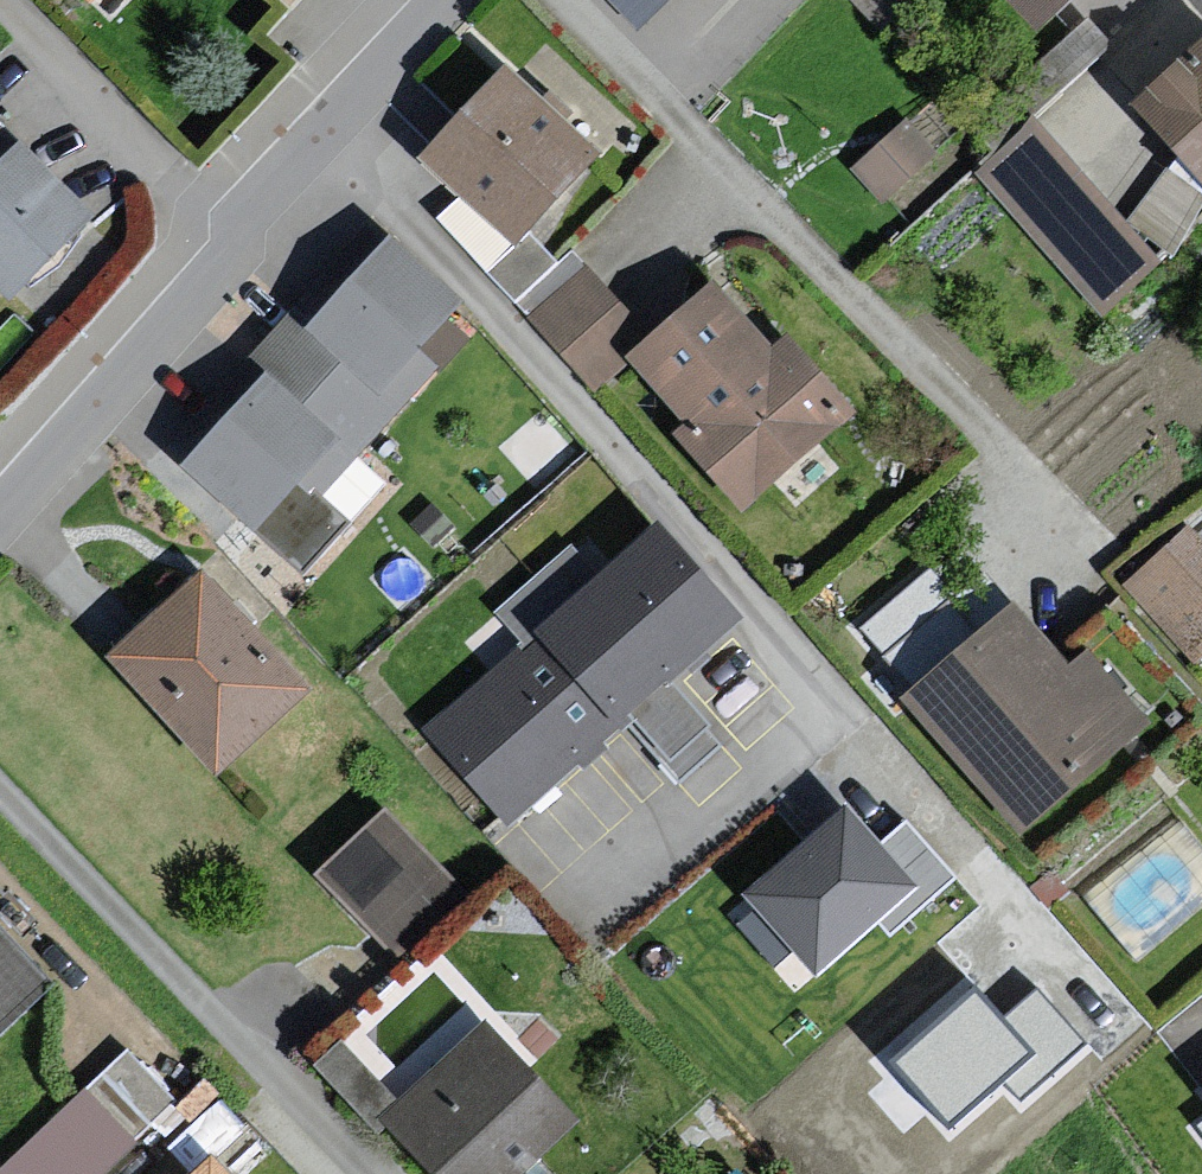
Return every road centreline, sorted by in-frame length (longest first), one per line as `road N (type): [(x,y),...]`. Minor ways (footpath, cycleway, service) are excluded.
road 1 (residential): [(955,840),(321,130)]
road 2 (residential): [(1083,536),(571,0)]
road 3 (residential): [(373,1173),(0,789)]
road 4 (residential): [(228,228),(0,480)]
road 5 (residential): [(0,9),(228,228)]
road 6 (residential): [(425,21),(321,130)]
road 7 (residential): [(321,130),(228,228)]

